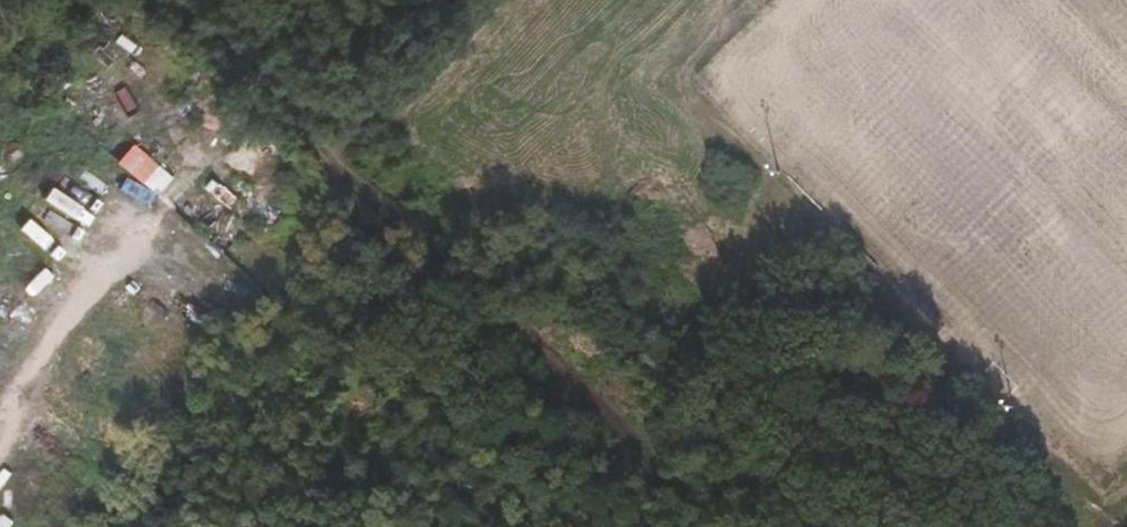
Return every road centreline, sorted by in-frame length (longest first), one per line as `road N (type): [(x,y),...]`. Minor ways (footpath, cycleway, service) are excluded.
road 1 (track): [(154,0),(703,526)]

